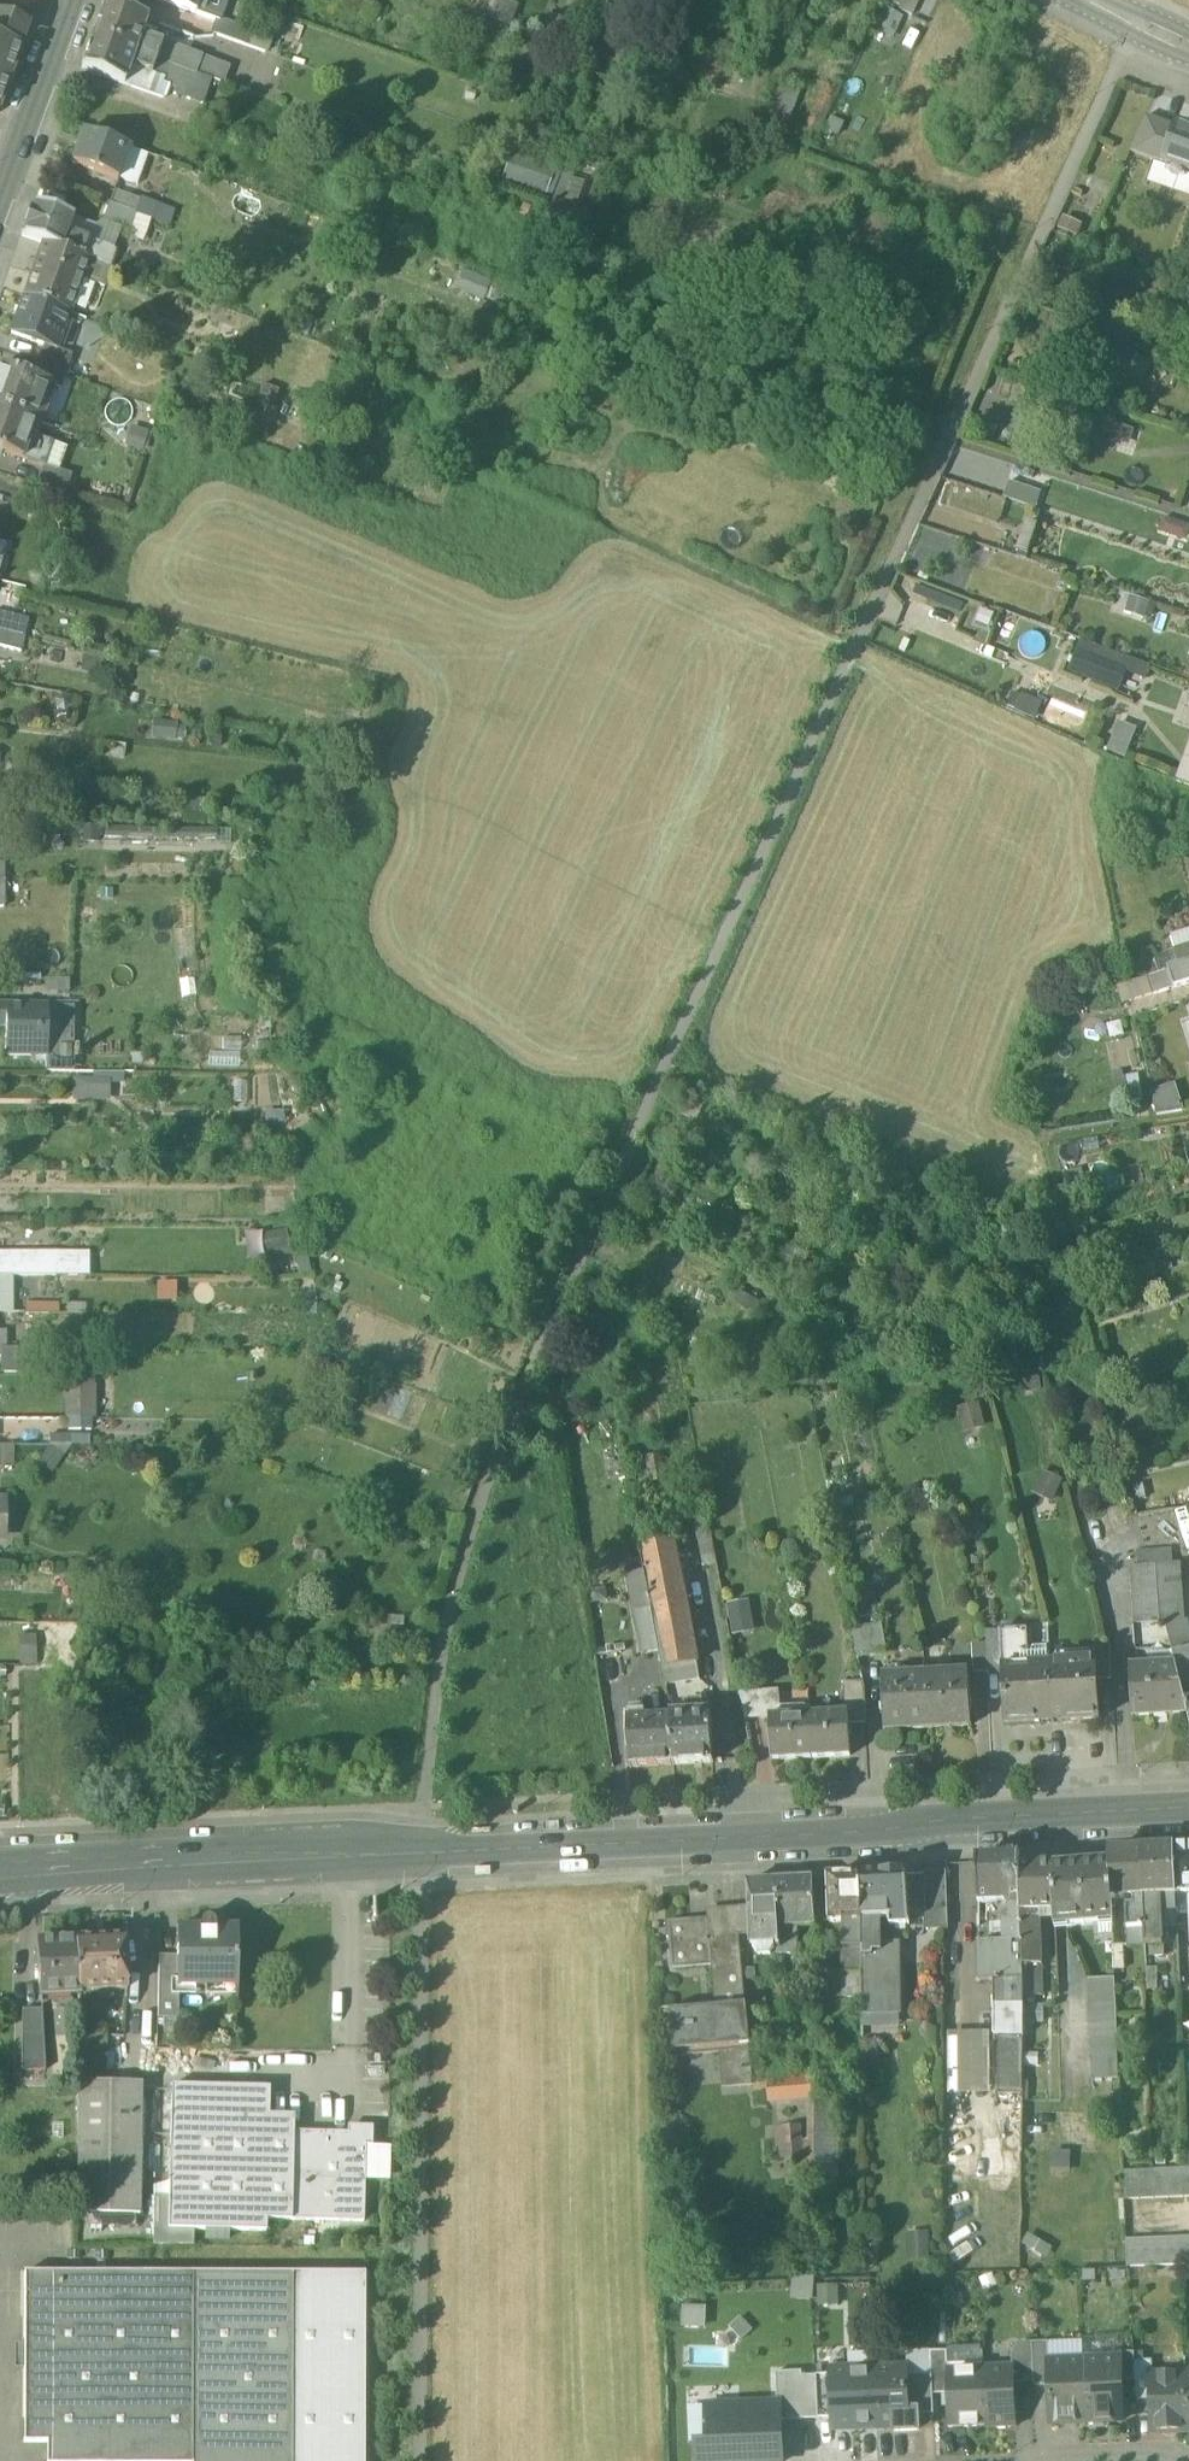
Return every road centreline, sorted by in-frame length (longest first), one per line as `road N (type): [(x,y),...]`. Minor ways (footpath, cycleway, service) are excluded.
road 1 (track): [(420,1821),(452,1587),(479,1504),(632,1140),(1132,24)]
road 2 (secondary): [(0,1872),(1188,1811)]
road 3 (track): [(418,2460),(417,1883)]
road 4 (tertiary): [(0,202),(76,0)]
road 5 (residential): [(1188,2460),(1167,2451),(1008,2460)]
road 6 (track): [(1046,1137),(1188,1114)]

